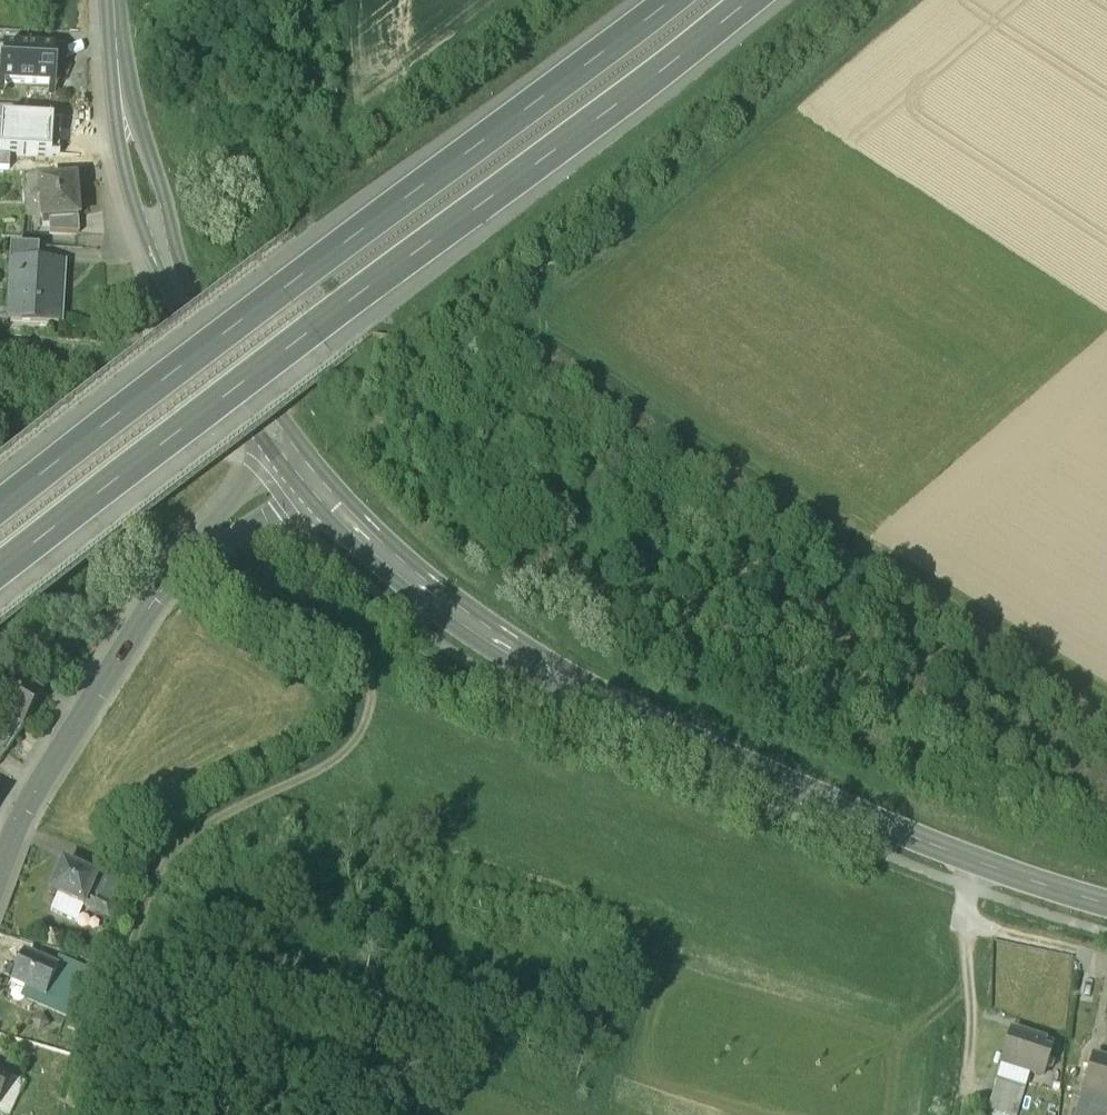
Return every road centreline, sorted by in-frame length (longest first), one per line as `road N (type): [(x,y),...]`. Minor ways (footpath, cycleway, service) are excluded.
road 1 (track): [(1106,712),(536,324),(931,0)]
road 2 (motorway): [(0,583),(738,0)]
road 3 (secondary): [(1106,902),(906,830),(533,667),(449,613),(297,469)]
road 4 (motorway): [(659,0),(0,520)]
road 5 (track): [(87,1114),(132,940),(170,859),(213,825),(326,767),(366,721),(372,690),(348,653),(258,610),(197,552)]
road 6 (secondary): [(297,469),(201,330),(162,252),(124,120),(113,0)]
road 7 (residential): [(0,872),(19,825),(156,601),(201,548),(297,469)]

